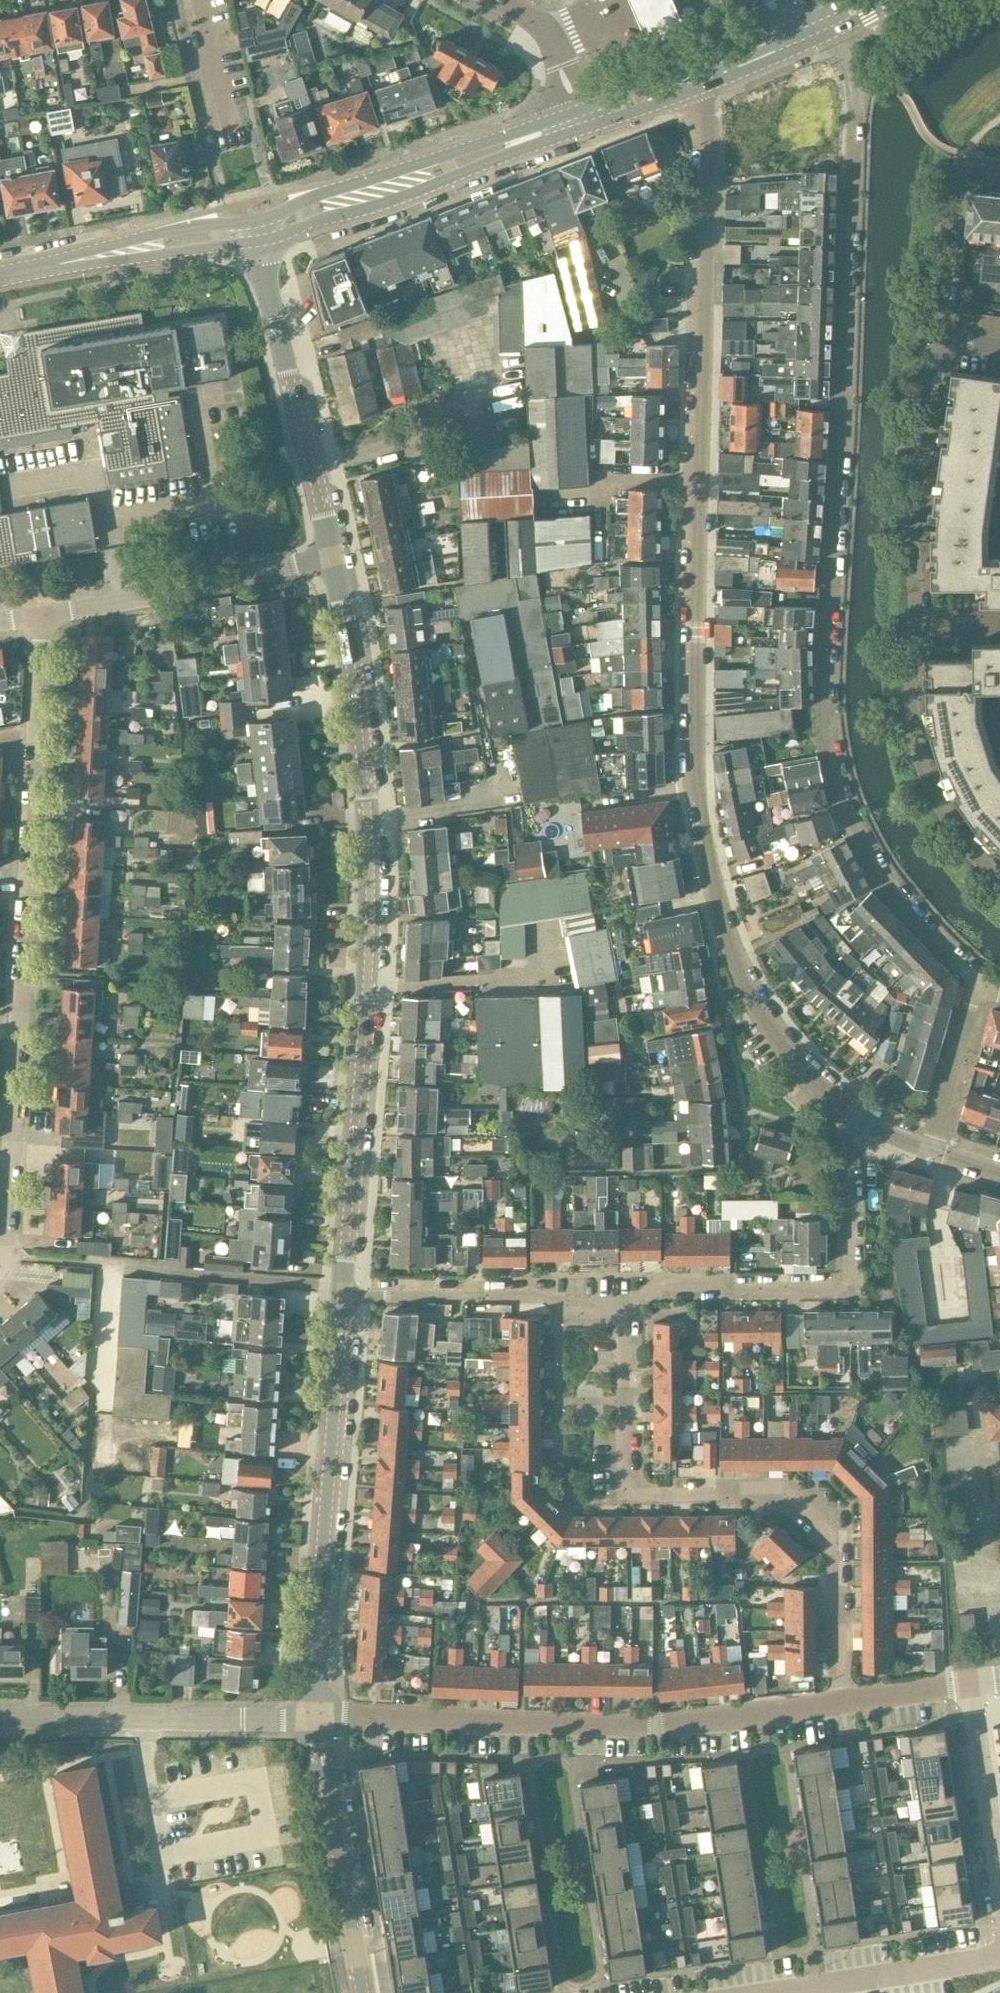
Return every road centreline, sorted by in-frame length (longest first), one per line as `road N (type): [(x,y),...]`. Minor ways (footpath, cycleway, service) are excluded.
road 1 (residential): [(850,1111),(802,1077),(752,1001),(711,877),(697,774),(704,135),(688,80)]
road 2 (residential): [(832,20),(853,120),(830,681),(838,778),(874,856),(978,980)]
road 3 (tertiary): [(344,1282),(372,885),(331,554)]
road 4 (residential): [(0,1267),(8,1245),(43,615)]
road 5 (residential): [(844,1702),(829,1528),(784,1494),(665,1497),(644,1487),(631,1468),(627,1295)]
road 6 (residential): [(317,1721),(654,1723),(844,1702)]
road 7 (tertiary): [(317,1721),(313,1672),(343,1296)]
road 8 (residential): [(627,1295),(851,1289),(850,1111)]
road 9 (residential): [(344,1282),(107,1264),(97,1402)]
road 10 (tertiary): [(260,241),(582,129)]
road 11 (tertiary): [(576,110),(312,196),(255,222)]
road 12 (tertiary): [(331,554),(260,241)]
road 13 (residential): [(317,1721),(0,1719)]
road 14 (residential): [(43,615),(331,554)]
road 15 (residential): [(914,633),(918,521),(941,344)]
road 16 (residential): [(343,1296),(627,1295)]
road 17 (tertiary): [(364,1992),(317,1721)]
road 18 (residential): [(999,878),(979,863),(937,806),(915,736),(914,633)]
road 19 (residential): [(762,1992),(999,1953)]
road 20 (residential): [(999,171),(963,168),(942,255),(941,344)]
road 21 (residential): [(999,1892),(971,1685)]
road 22 (residential): [(927,1151),(978,980)]
road 23 (residential): [(949,1308),(935,1224),(953,1159)]
road 24 (residential): [(502,0),(539,20),(552,39),(576,110)]
road 25 (residential): [(235,135),(201,0)]
road 26 (tertiary): [(125,251),(260,241)]
road 27 (tertiary): [(255,222),(174,229),(125,251)]
road 28 (residential): [(844,1702),(971,1685)]
road 29 (tertiary): [(125,251),(0,276)]

